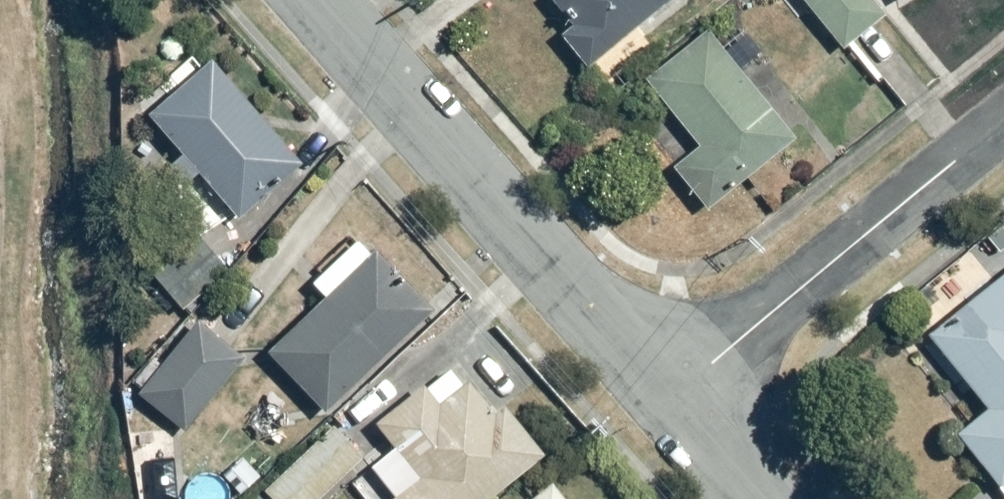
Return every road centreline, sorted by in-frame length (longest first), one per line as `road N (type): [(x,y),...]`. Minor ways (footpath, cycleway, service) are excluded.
road 1 (residential): [(314,0),(668,403)]
road 2 (residential): [(668,403),(1003,121)]
road 3 (residential): [(668,403),(752,498)]

